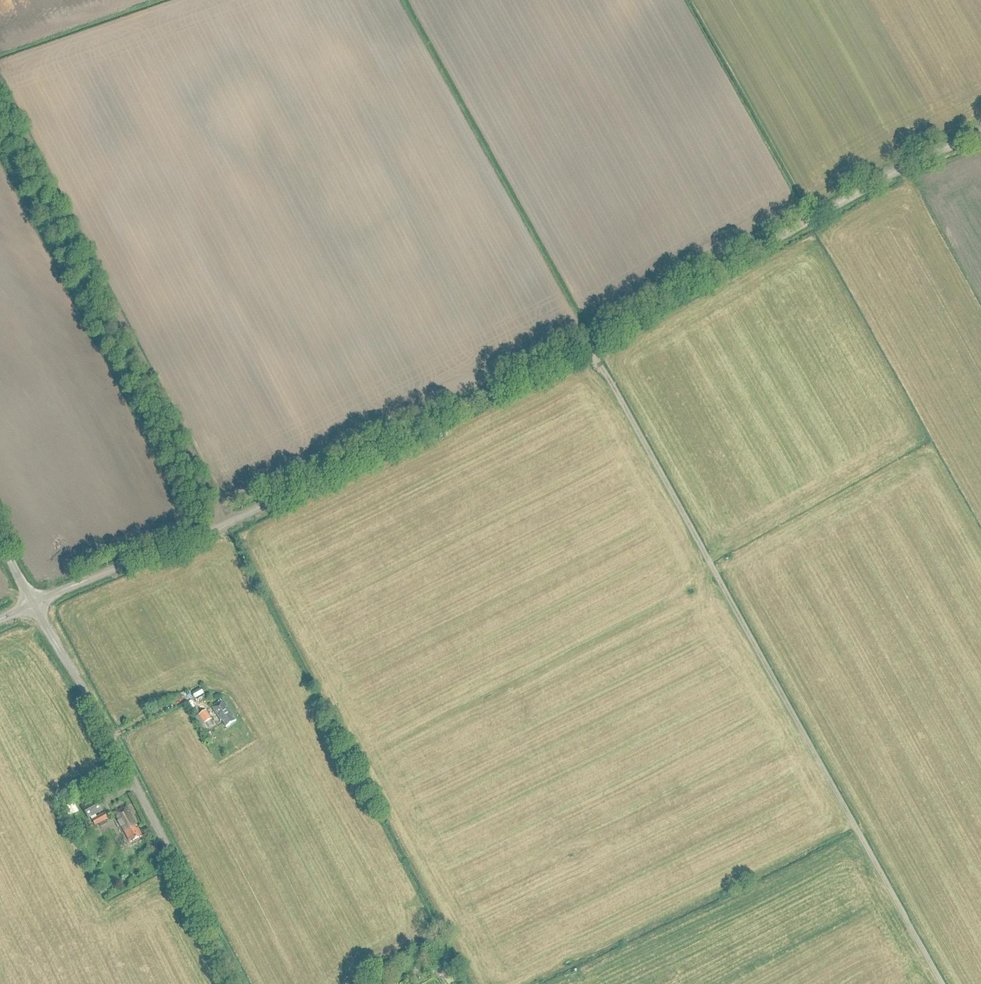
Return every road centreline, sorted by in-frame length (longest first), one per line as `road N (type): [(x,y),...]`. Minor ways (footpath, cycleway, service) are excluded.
road 1 (unclassified): [(31,602),(211,530),(388,445),(980,133)]
road 2 (track): [(224,524),(0,90)]
road 3 (unclassified): [(237,983),(31,602)]

